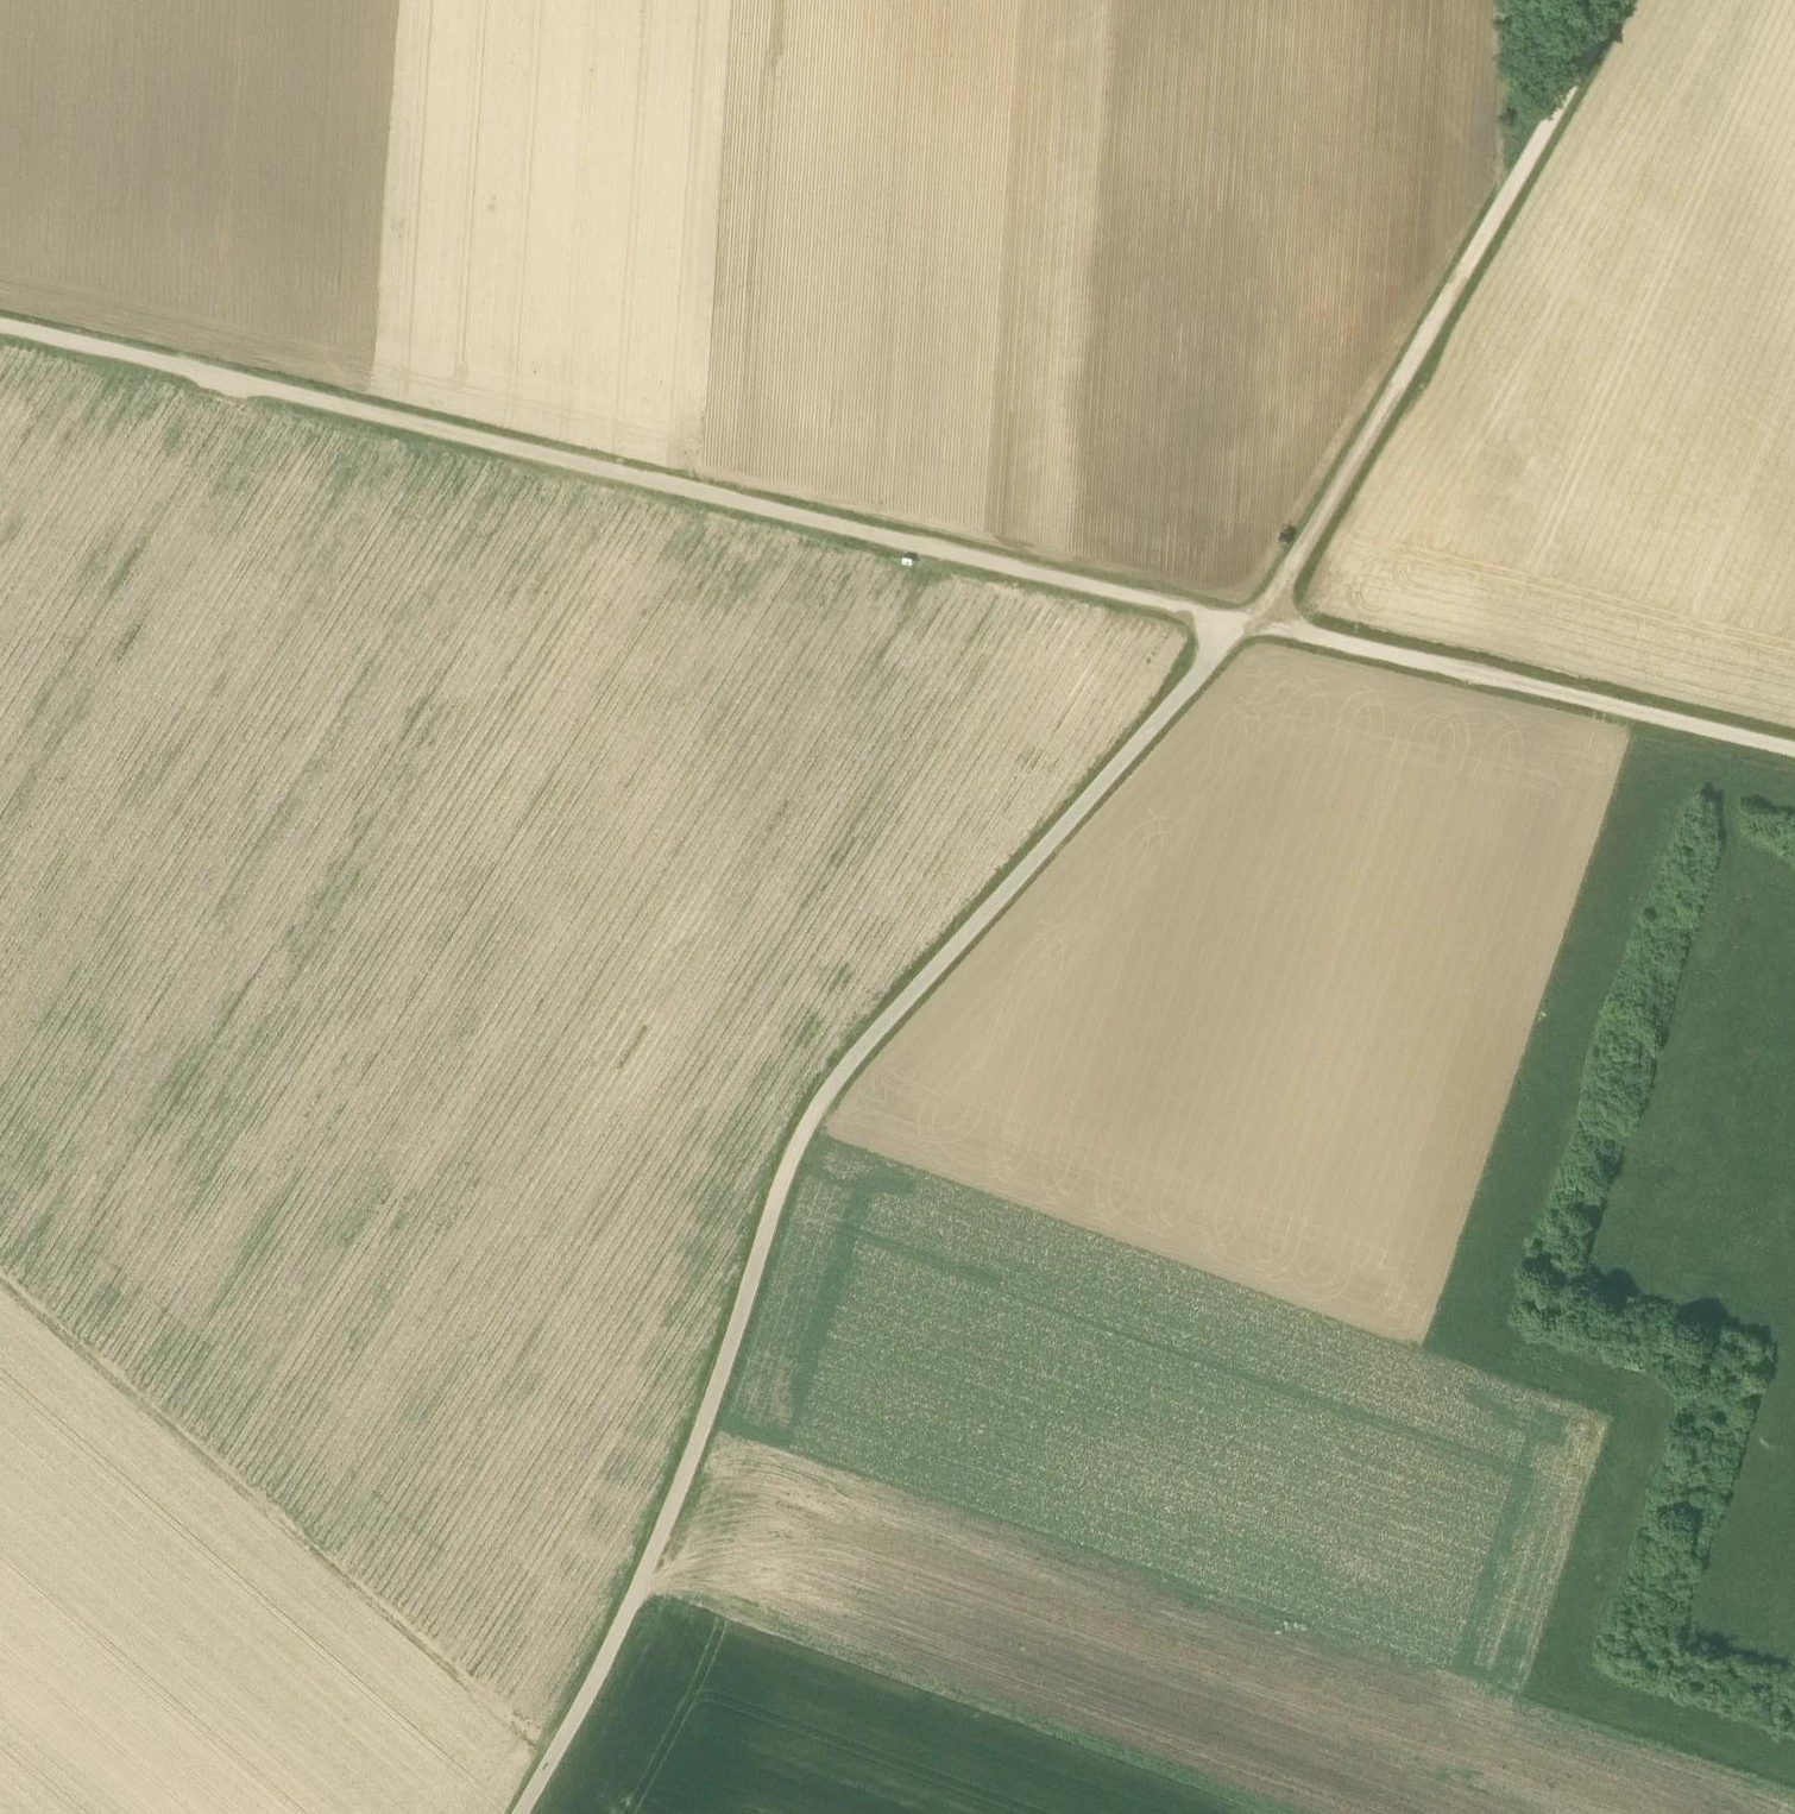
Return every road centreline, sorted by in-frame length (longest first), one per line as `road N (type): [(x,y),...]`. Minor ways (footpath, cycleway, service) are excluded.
road 1 (unclassified): [(504,1813),(591,1677),(694,1430),(787,1150),(853,1060),(1061,832),(1221,640),(1256,624),(213,365),(0,320)]
road 2 (track): [(1616,0),(1256,624),(1794,749)]

